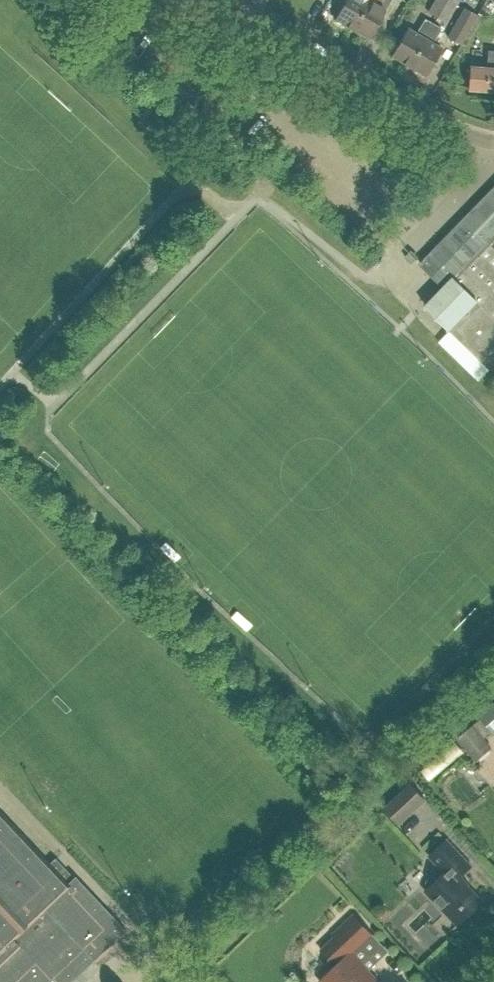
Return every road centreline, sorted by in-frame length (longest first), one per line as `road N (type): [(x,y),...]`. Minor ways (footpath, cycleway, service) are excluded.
road 1 (residential): [(493,142),(197,0)]

